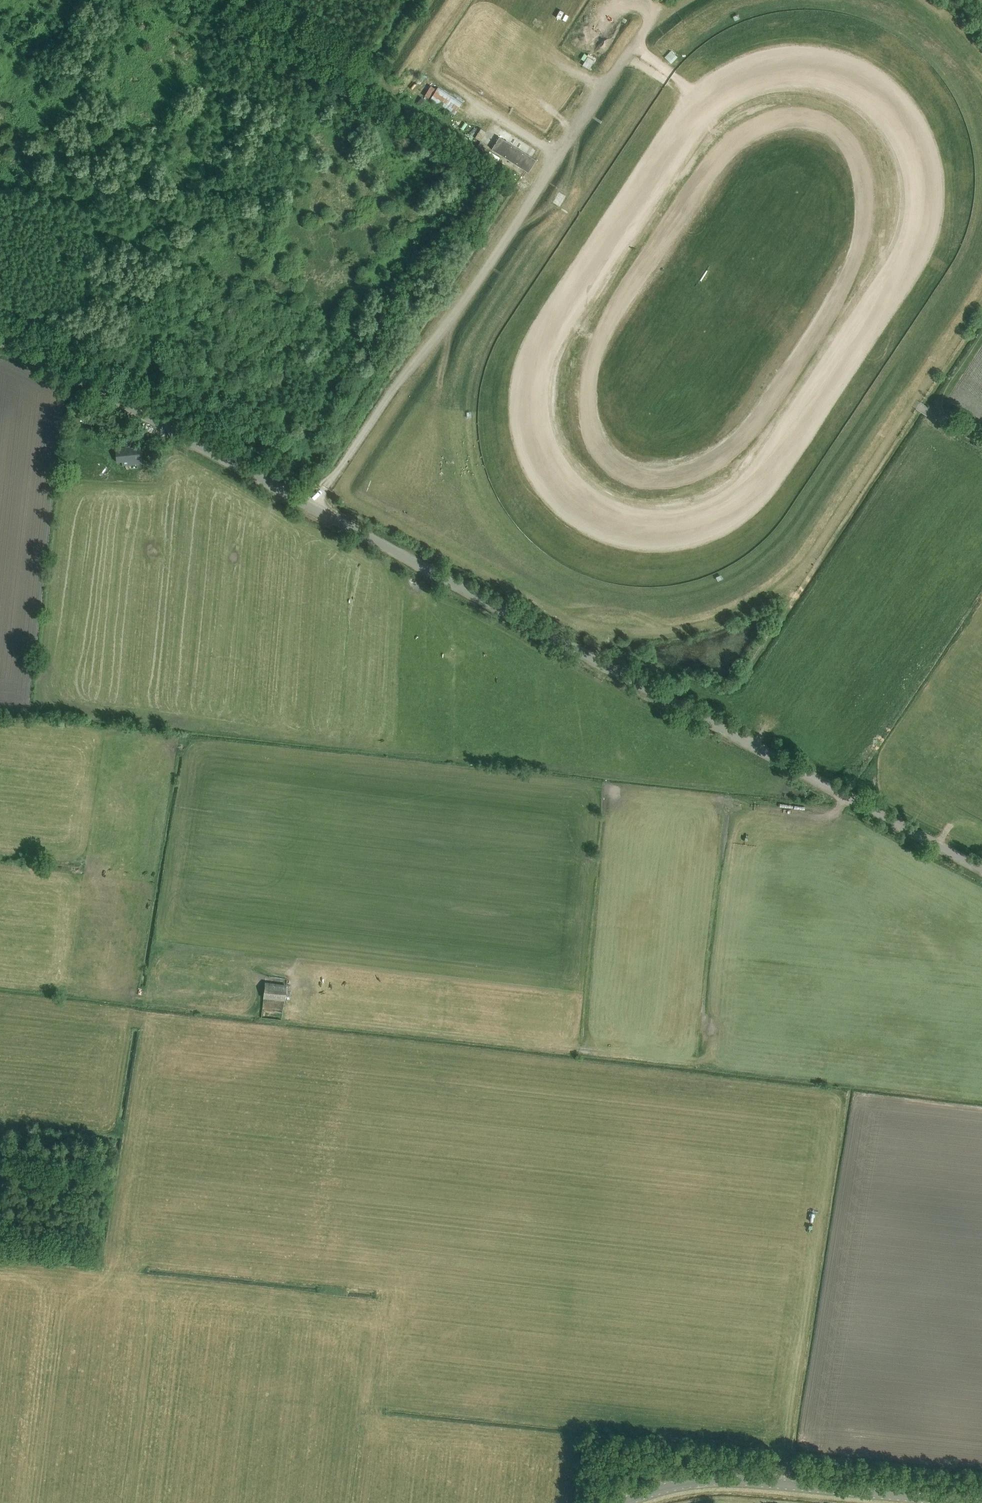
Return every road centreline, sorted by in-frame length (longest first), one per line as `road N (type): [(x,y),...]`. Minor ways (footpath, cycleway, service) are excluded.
road 1 (unclassified): [(981,870),(0,342)]
road 2 (unclassified): [(621,1502),(707,1480),(974,1502)]

